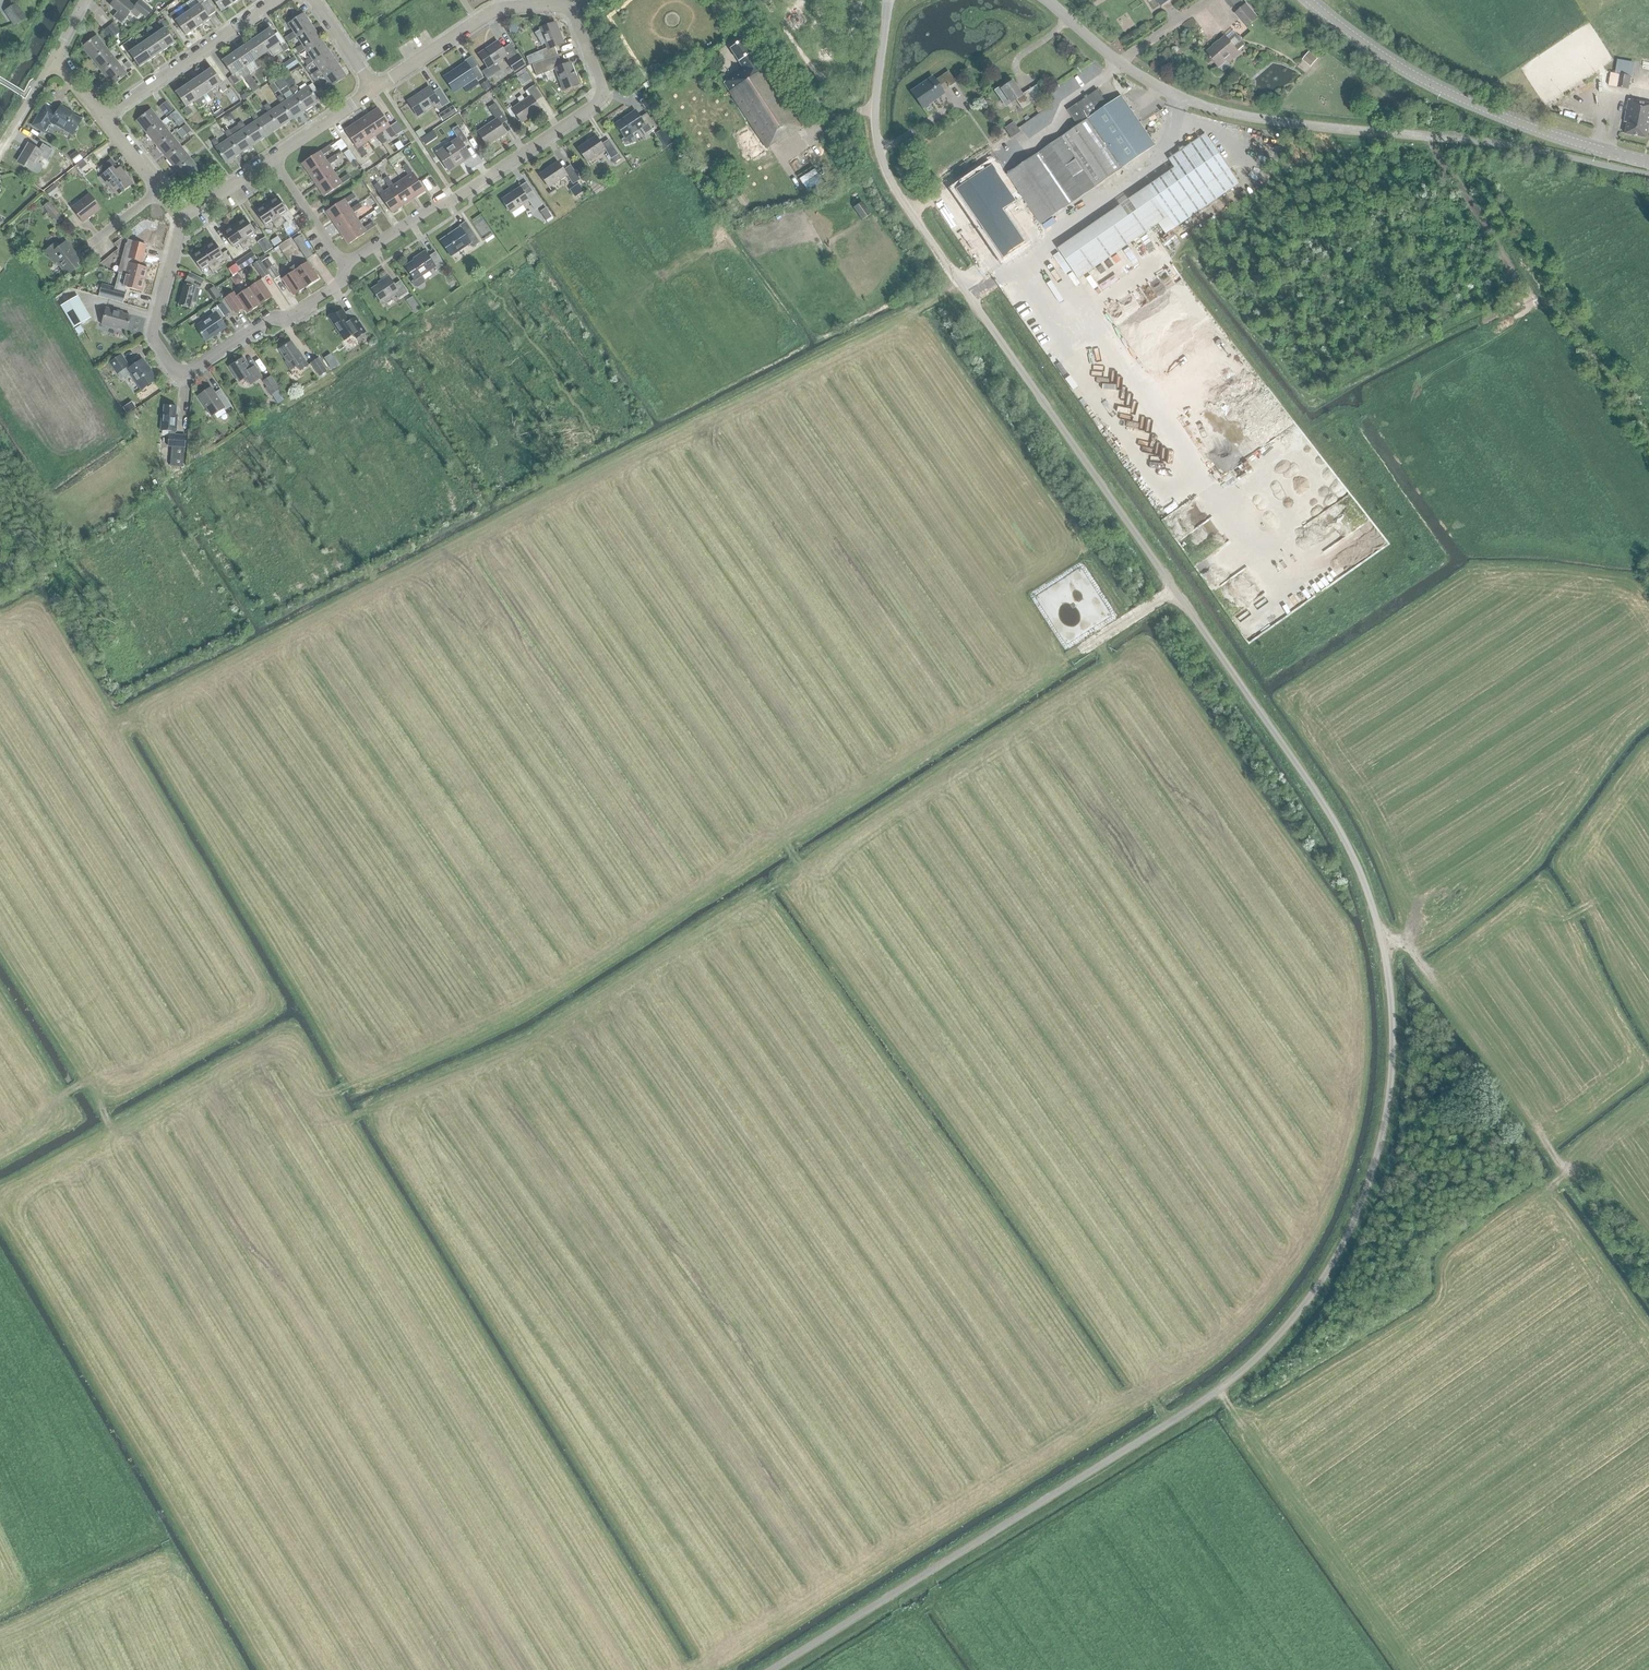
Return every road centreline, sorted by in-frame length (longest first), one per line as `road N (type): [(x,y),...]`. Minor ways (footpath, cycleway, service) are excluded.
road 1 (unclassified): [(772,1669),(1189,1411),(1262,1353),(1313,1292),(1347,1234),(1383,1129),(1391,1068),(1379,930),(1333,820),(887,176),(874,112),(887,0)]
road 2 (track): [(1191,247),(1302,391),(1319,396),(1512,297),(1519,286),(1428,137)]
road 3 (track): [(260,618),(186,487),(376,351),(377,337),(341,280)]
road 4 (unclassified): [(1452,139),(1287,122),(1179,96),(1126,68),(1047,0)]
road 5 (residential): [(343,266),(594,105),(598,83),(572,3)]
road 6 (tertiary): [(1648,163),(1438,88),(1310,0)]
road 7 (residential): [(179,221),(153,329),(182,372),(329,290),(343,266)]
road 8 (track): [(1370,406),(1303,426),(1179,264),(1191,247)]
road 9 (residential): [(375,90),(492,11),(572,3)]
road 10 (residential): [(102,118),(274,0)]
road 11 (track): [(376,351),(471,494)]
road 12 (residential): [(179,221),(102,118)]
road 13 (residential): [(343,266),(273,159)]
road 14 (residential): [(273,159),(375,90)]

